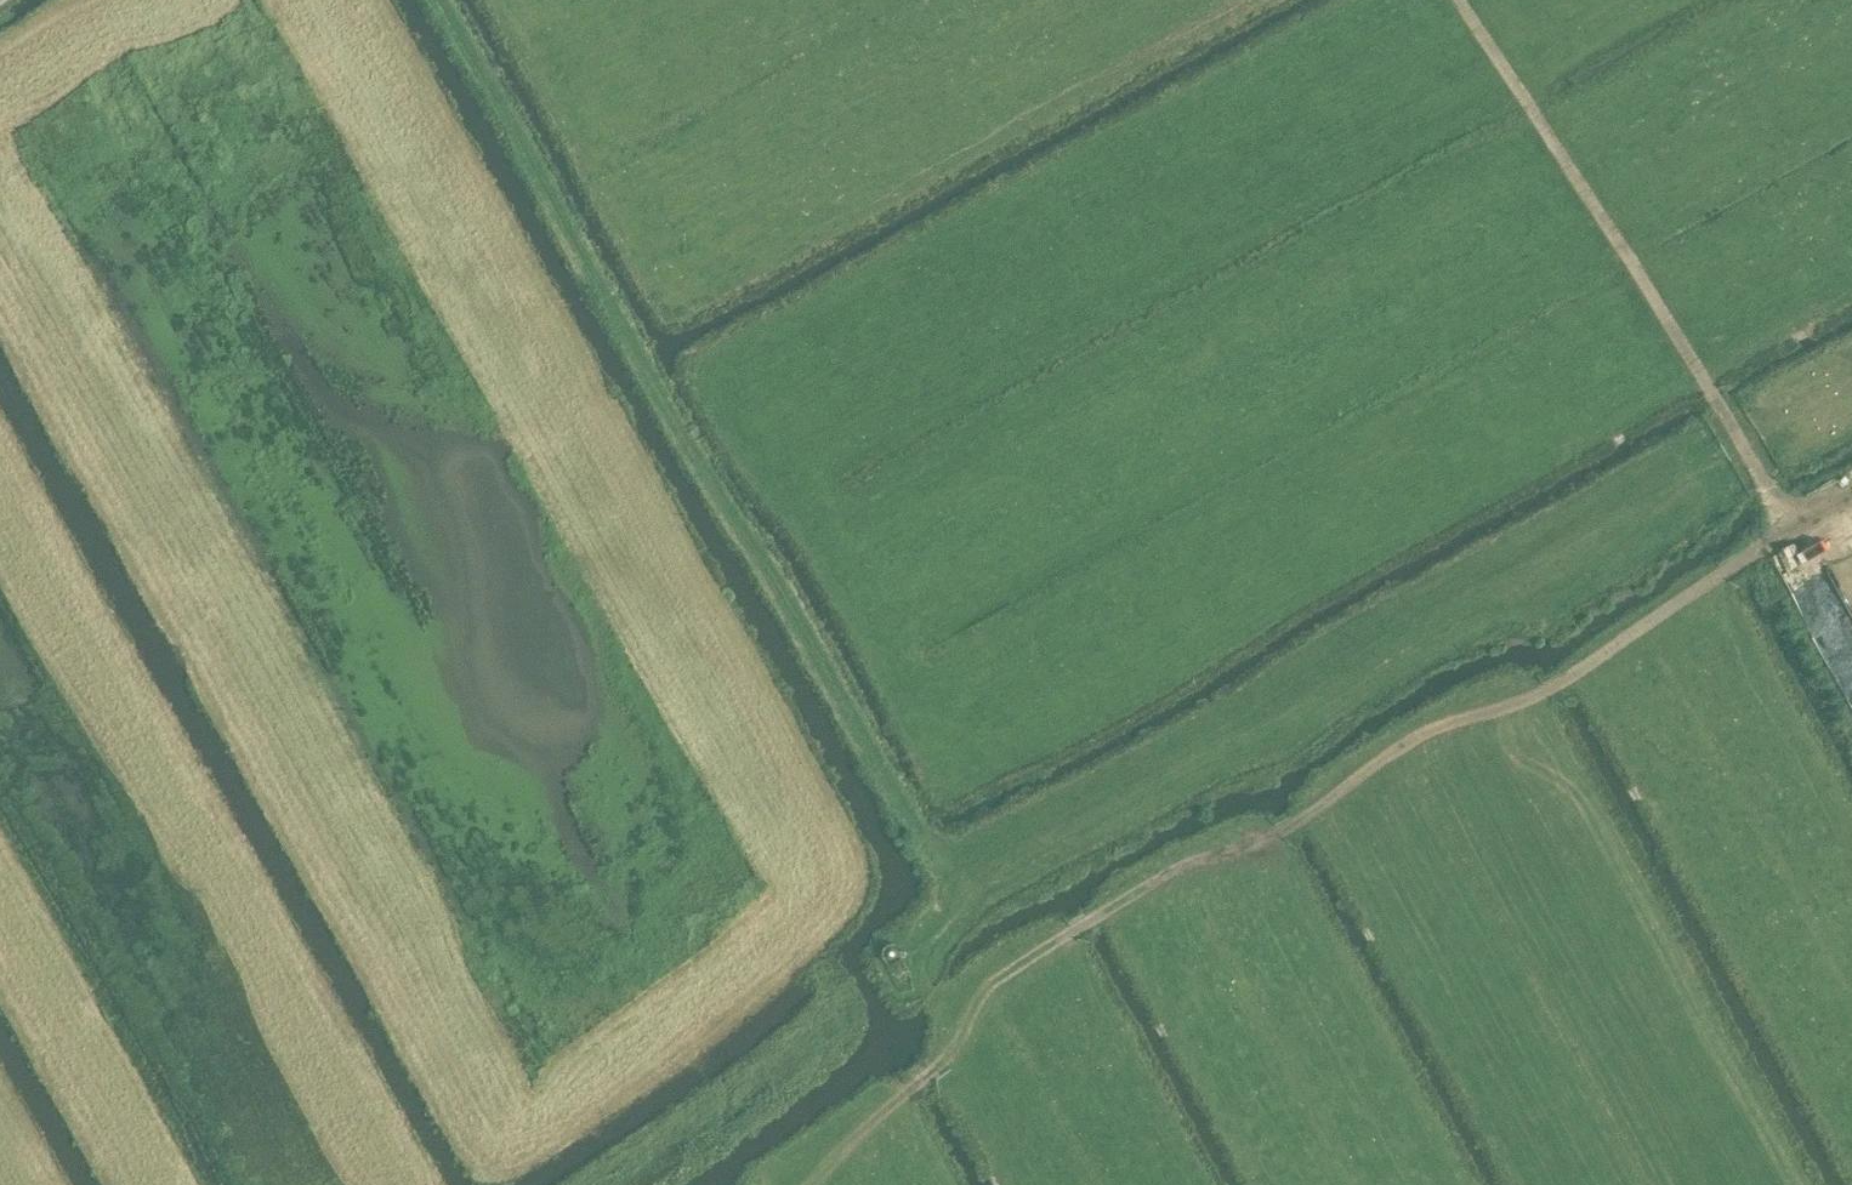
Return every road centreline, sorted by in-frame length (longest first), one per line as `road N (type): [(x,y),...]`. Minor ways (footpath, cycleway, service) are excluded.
road 1 (track): [(1458,0),(1791,526),(1851,496)]

